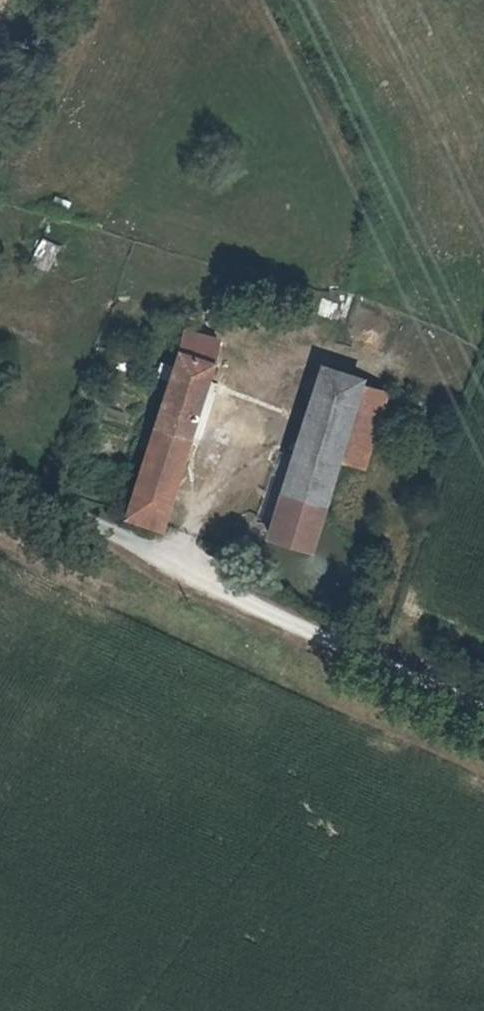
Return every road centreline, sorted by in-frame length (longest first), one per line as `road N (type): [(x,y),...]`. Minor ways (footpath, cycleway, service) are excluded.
road 1 (unclassified): [(0,486),(270,614)]
road 2 (track): [(270,614),(483,715)]

